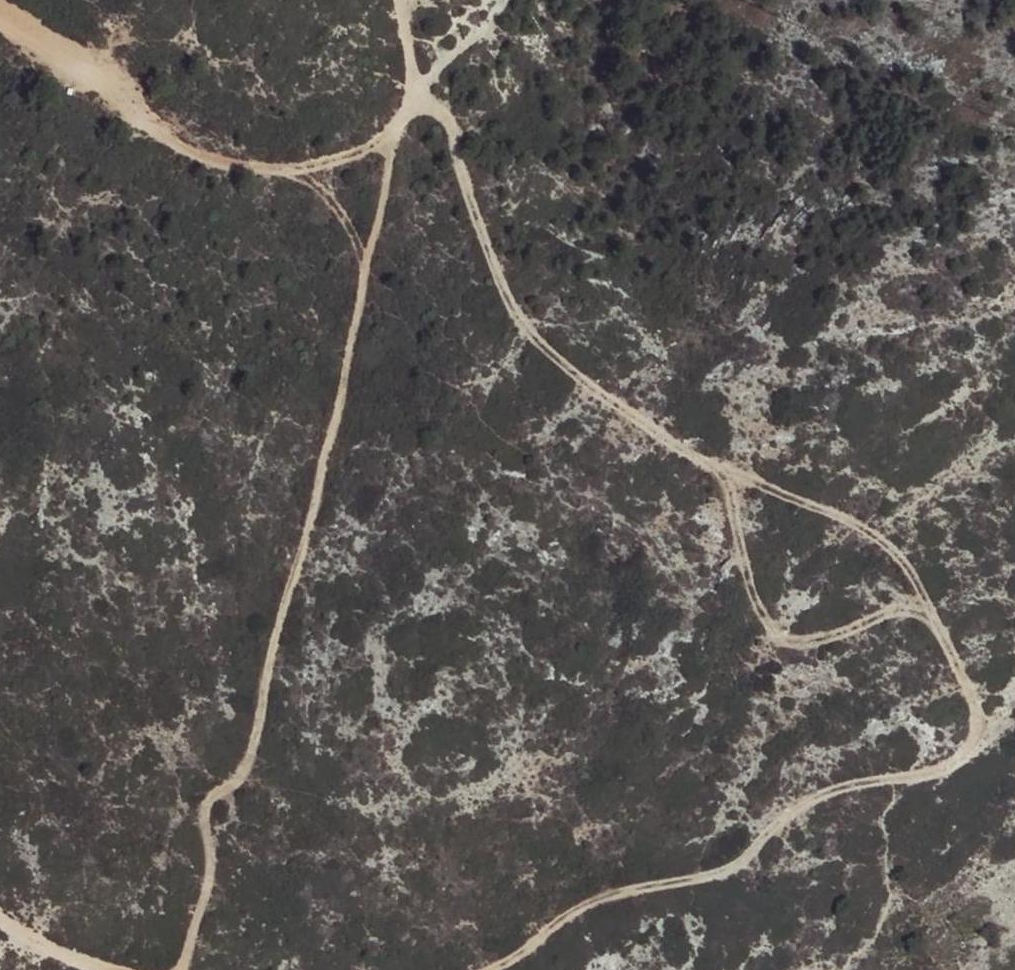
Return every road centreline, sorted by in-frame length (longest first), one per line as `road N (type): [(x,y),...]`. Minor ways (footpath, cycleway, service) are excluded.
road 1 (track): [(485,969),(591,902),(714,877),(836,789),(955,766),(974,736),(968,690),(893,553),(619,405),(525,325),(441,124),(405,0)]
road 2 (track): [(114,969),(46,948),(0,914)]

